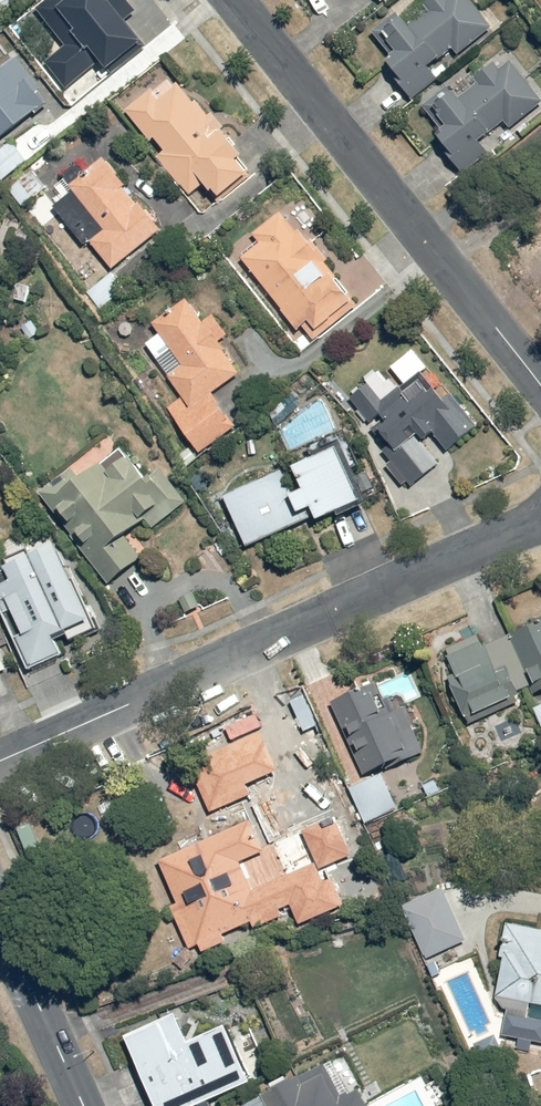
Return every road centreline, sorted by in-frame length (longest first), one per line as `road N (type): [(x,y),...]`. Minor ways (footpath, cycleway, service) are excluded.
road 1 (residential): [(0,760),(540,517)]
road 2 (residential): [(231,0),(540,386)]
road 3 (secondary): [(0,921),(83,1105)]

